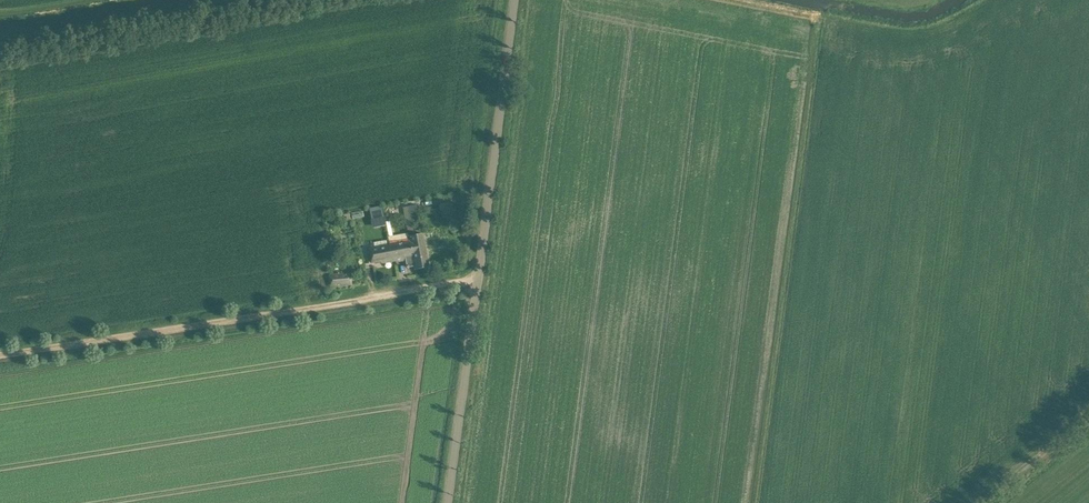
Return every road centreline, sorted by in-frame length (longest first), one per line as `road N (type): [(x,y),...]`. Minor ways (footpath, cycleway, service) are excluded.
road 1 (unclassified): [(447,502),(515,0)]
road 2 (track): [(477,284),(0,359)]

